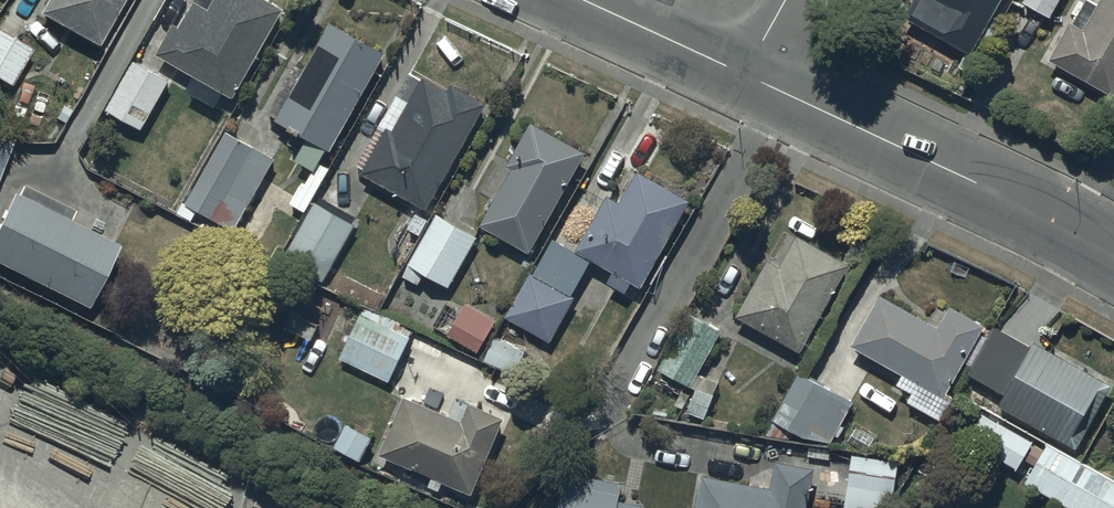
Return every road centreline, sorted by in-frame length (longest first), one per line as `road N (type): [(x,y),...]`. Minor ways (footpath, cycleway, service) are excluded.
road 1 (residential): [(1113,256),(983,184),(743,71)]
road 2 (residential): [(743,71),(584,0)]

